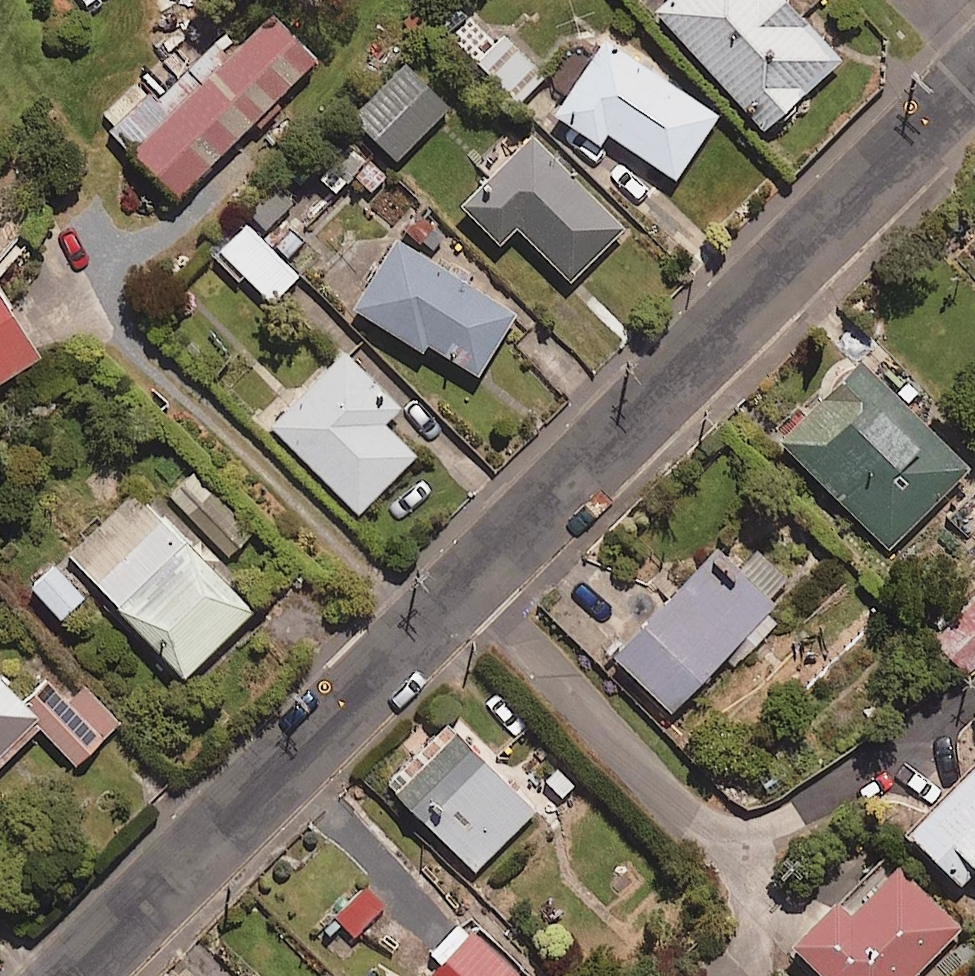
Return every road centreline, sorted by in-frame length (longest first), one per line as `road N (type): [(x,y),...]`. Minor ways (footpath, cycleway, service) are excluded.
road 1 (tertiary): [(72,975),(974,80)]

